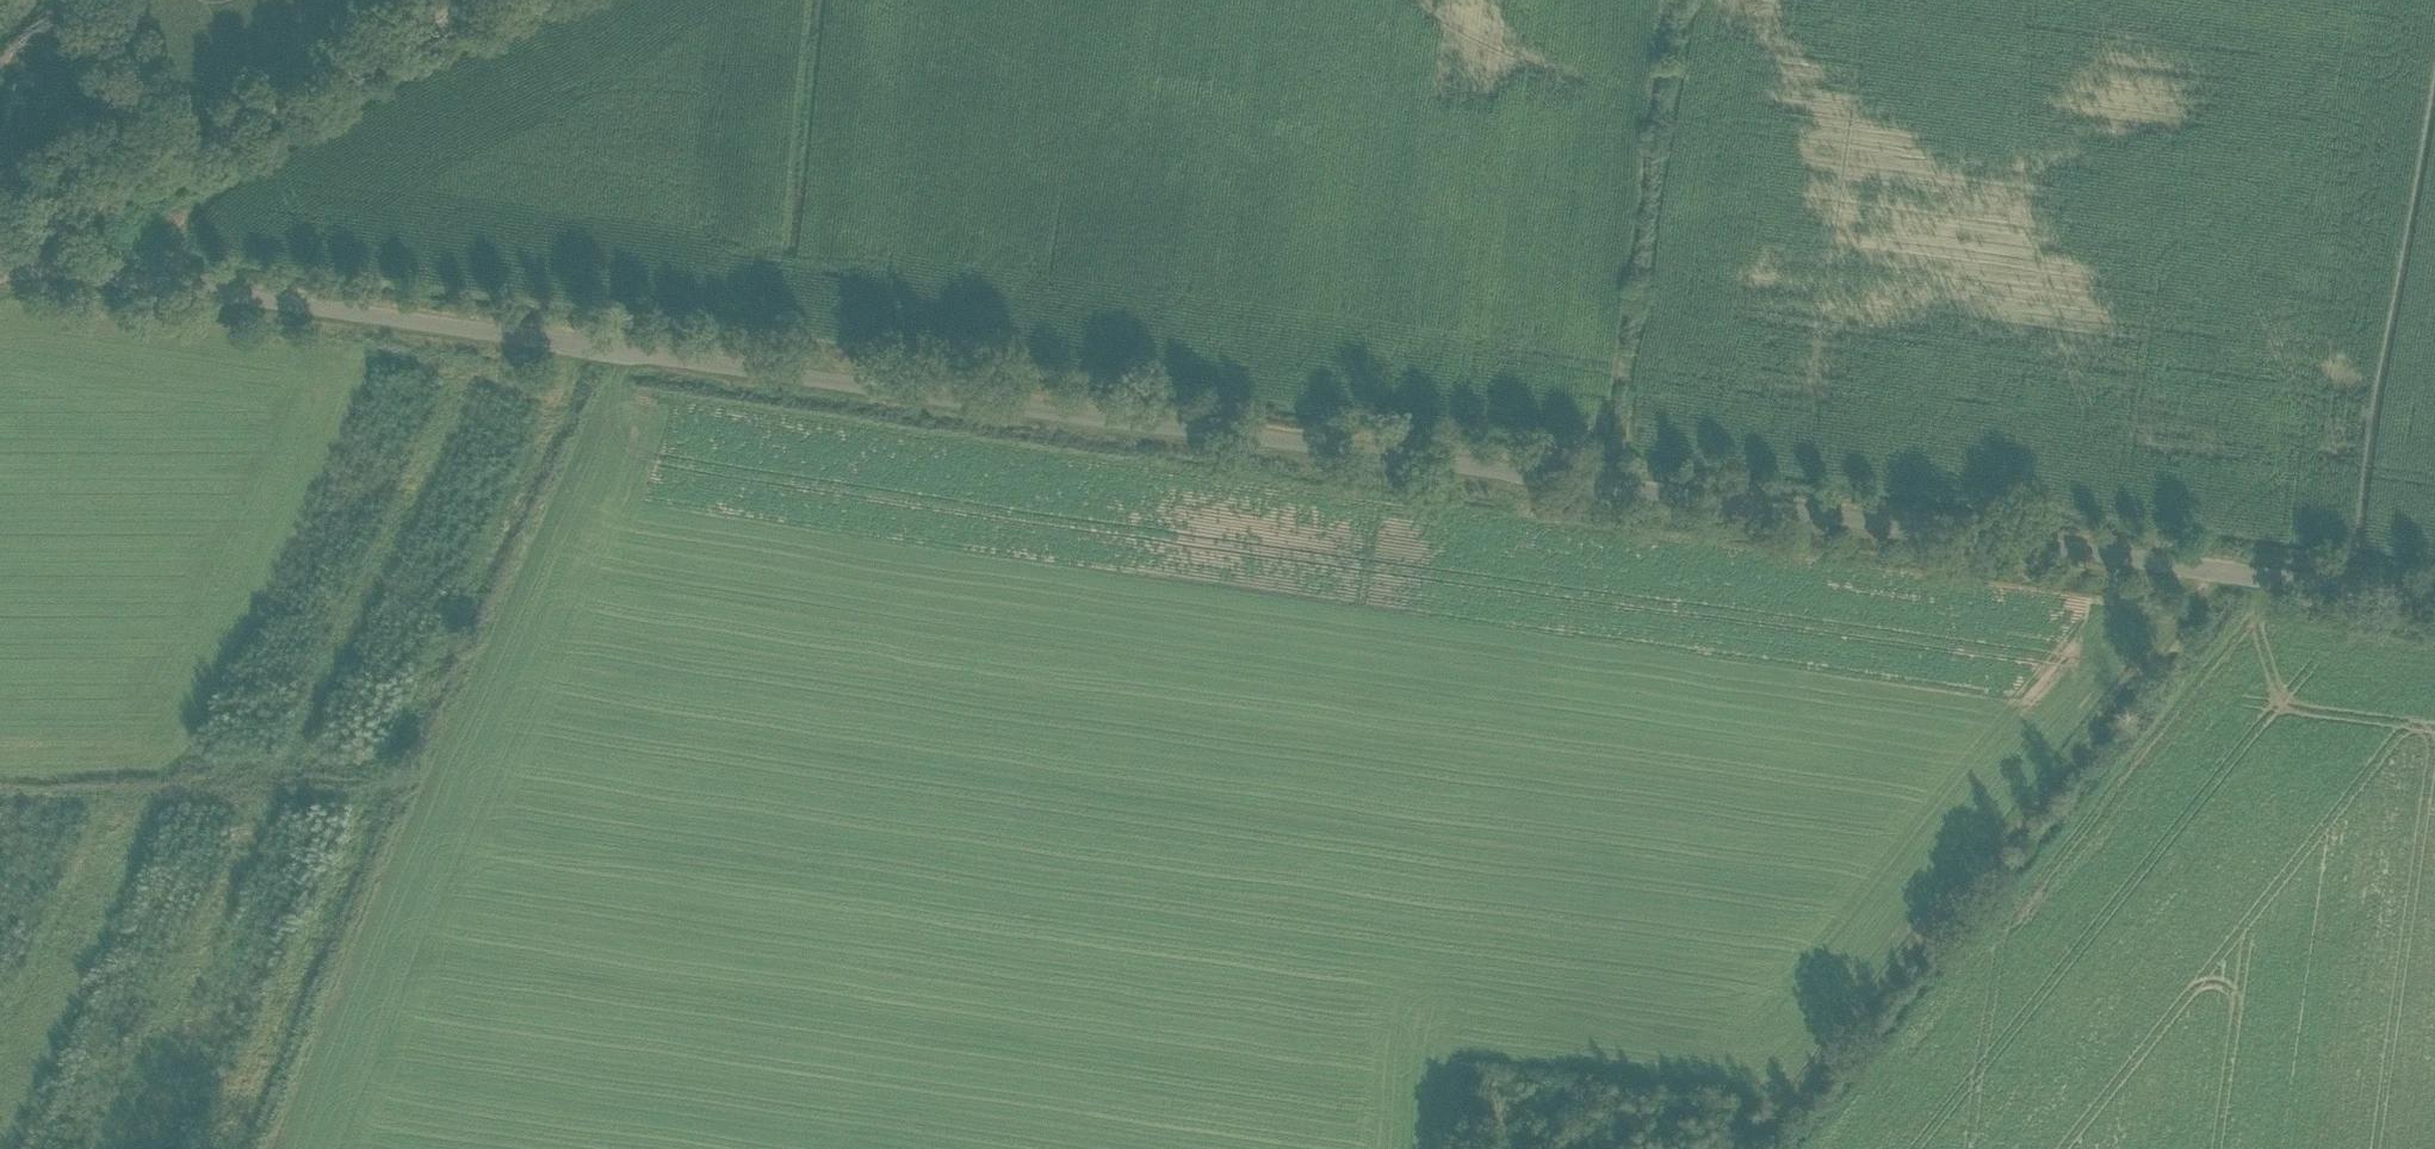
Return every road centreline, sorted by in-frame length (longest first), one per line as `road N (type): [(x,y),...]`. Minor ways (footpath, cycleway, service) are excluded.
road 1 (unclassified): [(2434,598),(92,276),(0,274)]
road 2 (track): [(0,267),(466,0)]

